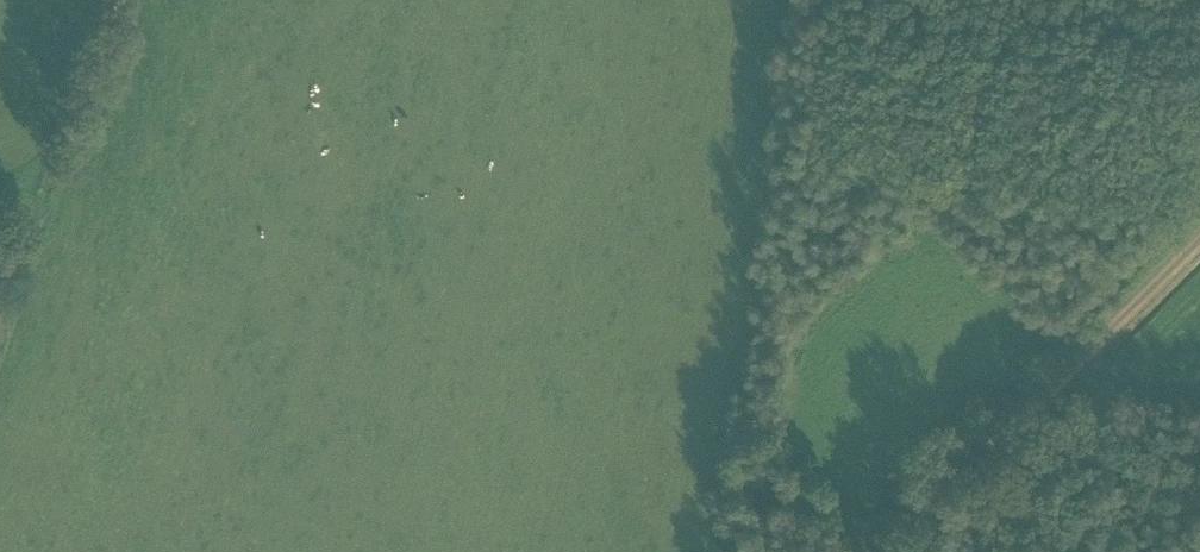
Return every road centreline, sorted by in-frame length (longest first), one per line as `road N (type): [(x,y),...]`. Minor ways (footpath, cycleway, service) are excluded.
road 1 (track): [(882,551),(1199,231)]
road 2 (track): [(110,0),(0,303)]

